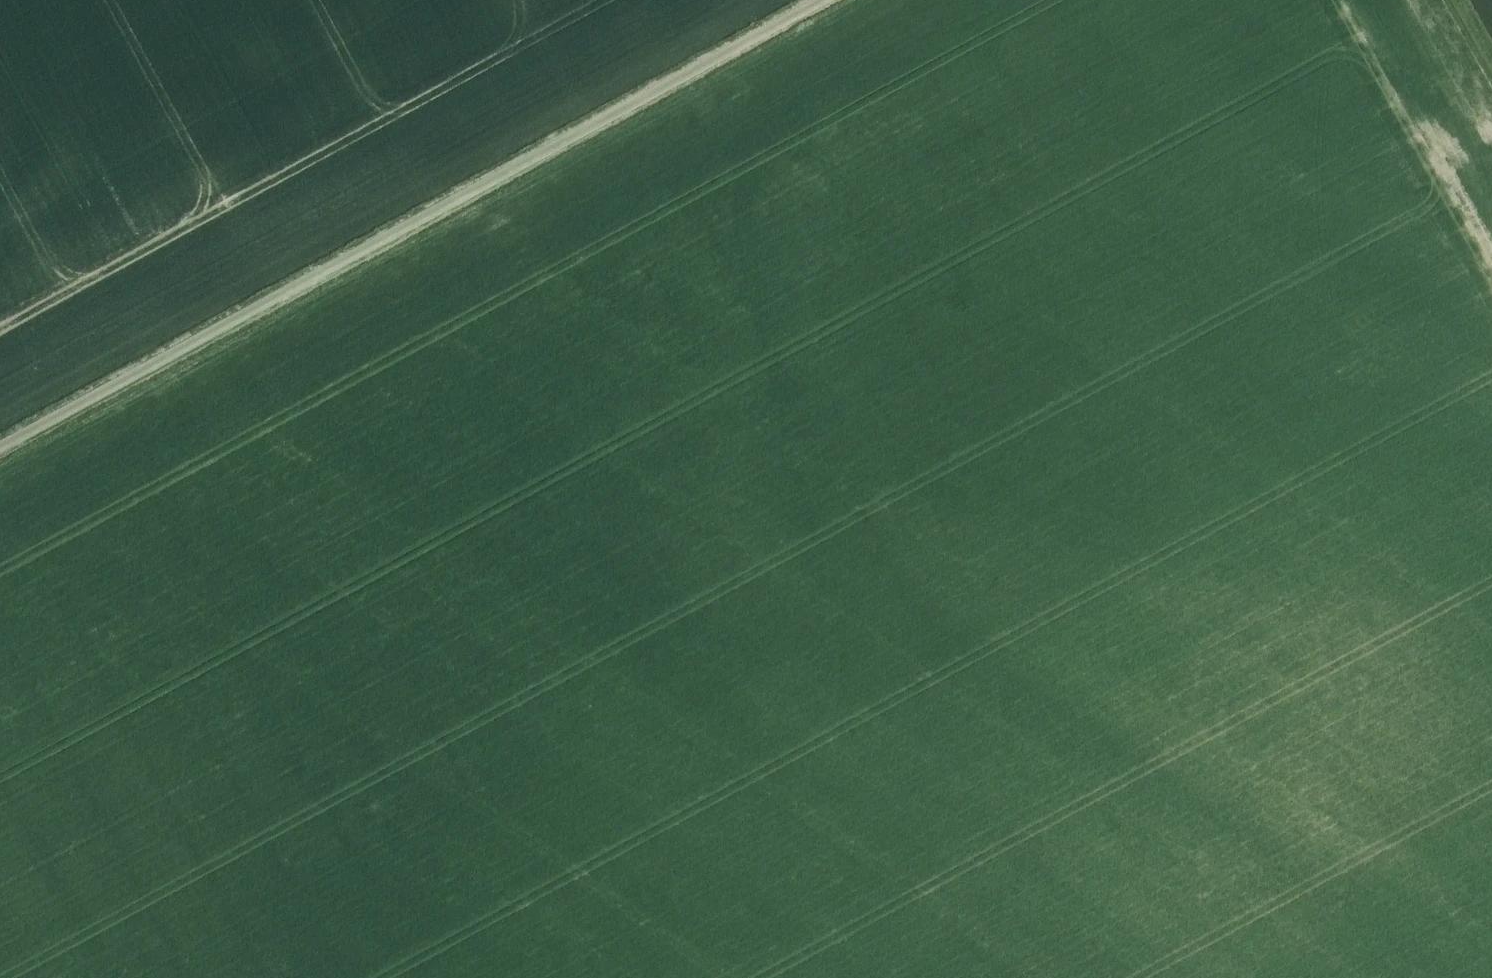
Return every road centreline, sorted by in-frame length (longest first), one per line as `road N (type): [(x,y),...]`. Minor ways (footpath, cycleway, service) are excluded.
road 1 (unclassified): [(821,0),(0,448)]

